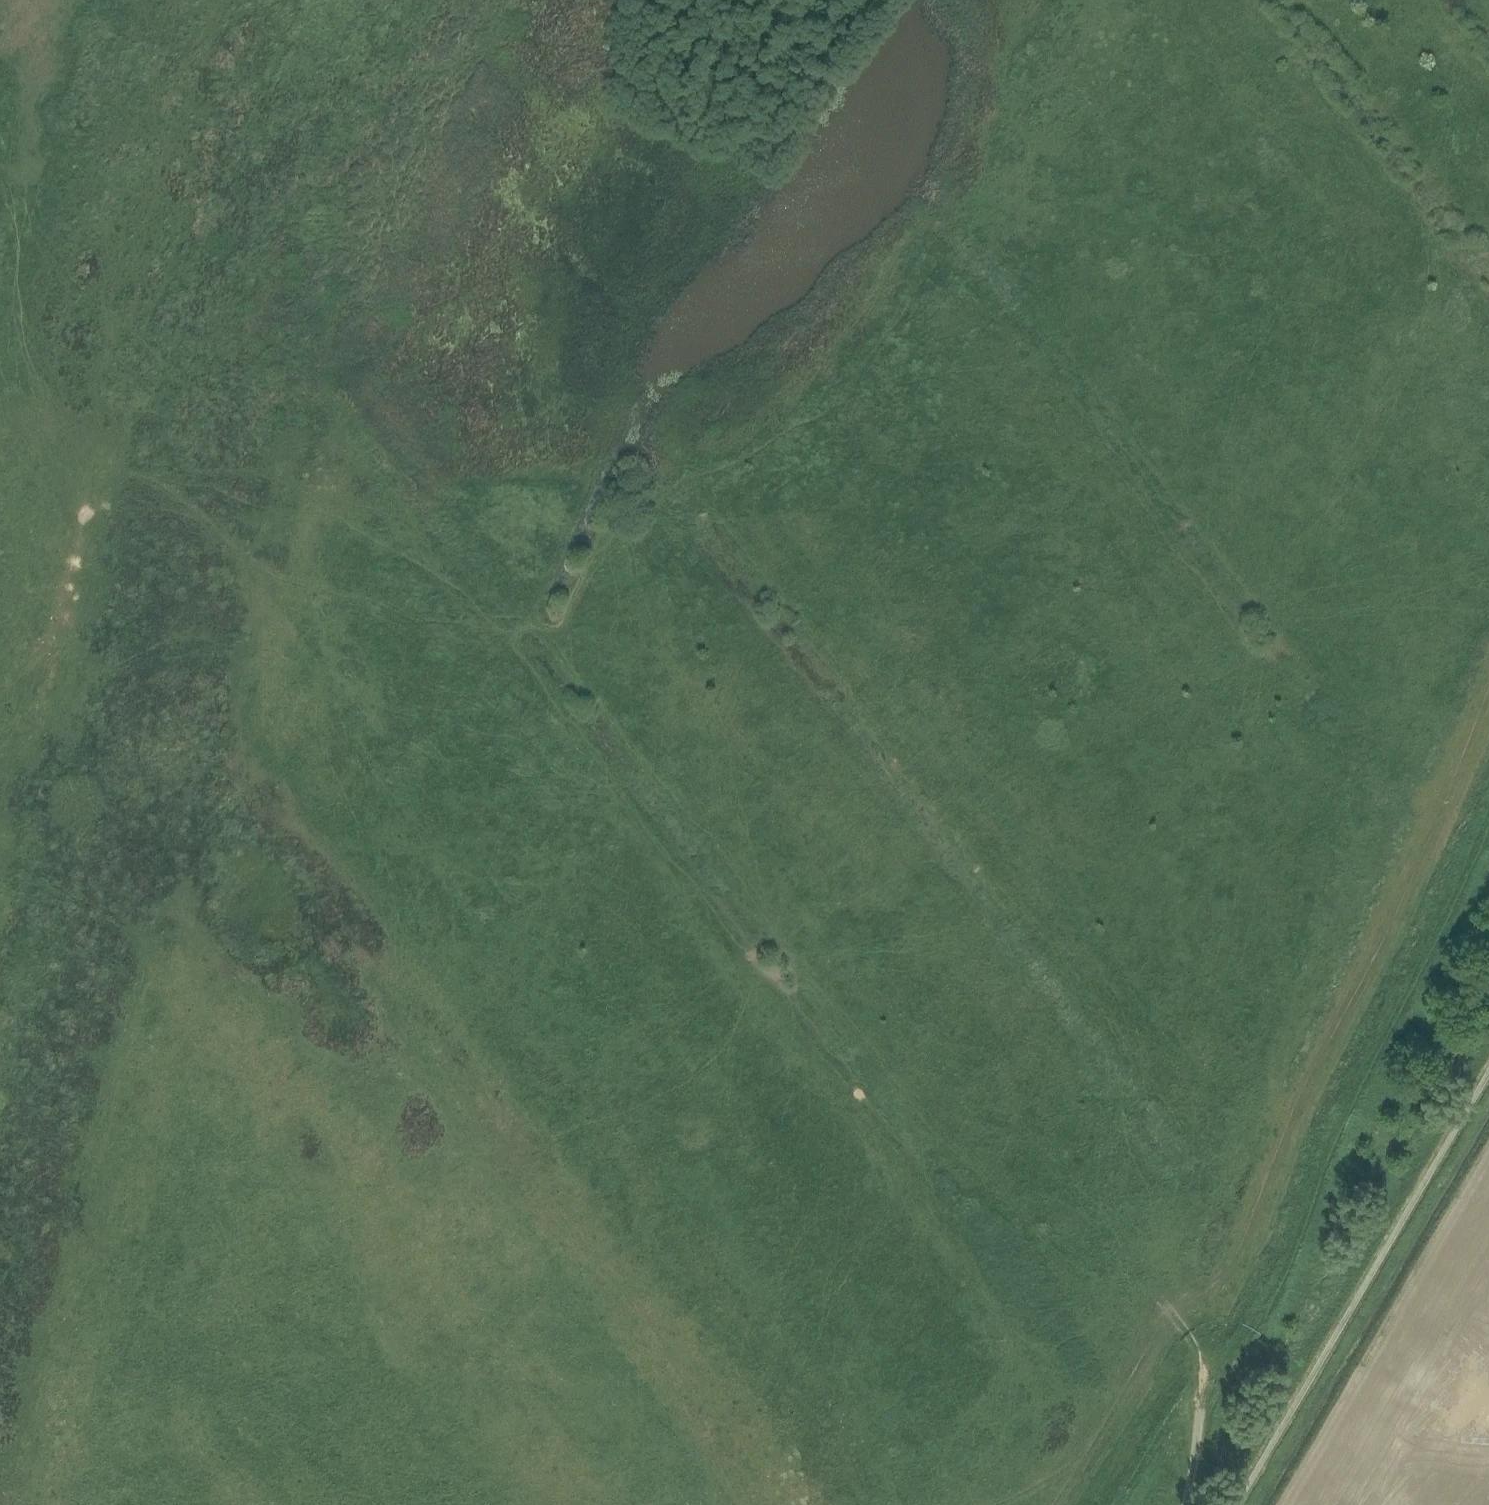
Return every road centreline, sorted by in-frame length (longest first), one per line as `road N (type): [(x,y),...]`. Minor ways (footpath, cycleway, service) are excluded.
road 1 (track): [(1170,1311),(1203,1372),(1187,1504)]

